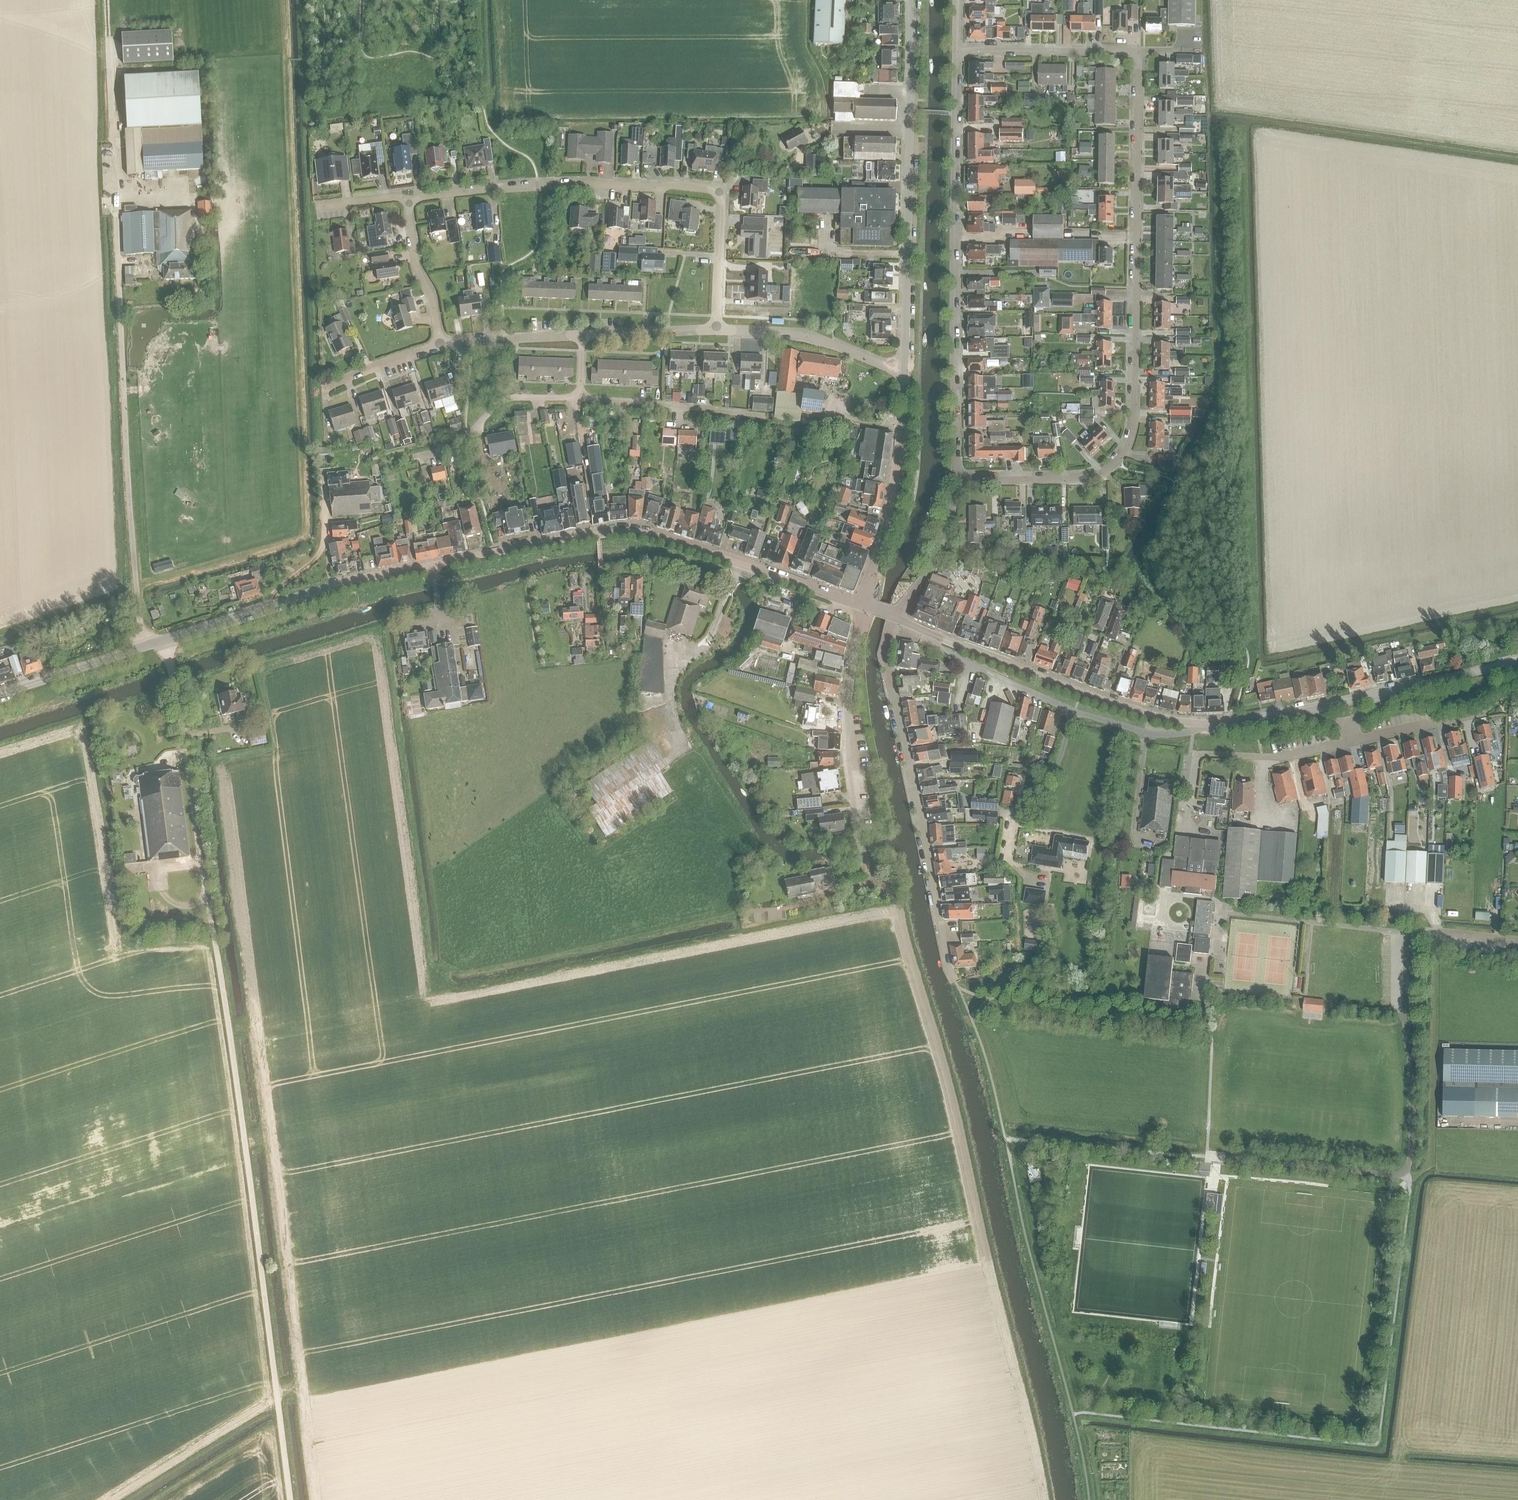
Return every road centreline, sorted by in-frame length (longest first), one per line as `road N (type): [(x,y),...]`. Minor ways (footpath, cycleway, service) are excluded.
road 1 (tertiary): [(0,693),(331,587),(599,535),(667,540),(861,605)]
road 2 (residential): [(958,477),(1087,477),(1117,461),(1131,438),(1139,51)]
road 3 (residential): [(717,331),(721,206),(711,189),(537,186),(410,203)]
road 4 (residential): [(958,477),(958,50)]
road 5 (residential): [(895,616),(886,671),(955,982)]
road 6 (tertiary): [(905,370),(909,0)]
road 7 (track): [(1212,1156),(1405,1171),(1409,1024),(1398,1007)]
road 8 (residential): [(932,634),(936,646),(961,660),(1074,711),(1147,733),(1189,732),(1200,723)]
road 9 (tertiary): [(1200,723),(1109,702),(932,634)]
road 10 (residential): [(441,347),(717,331)]
road 11 (tertiary): [(861,605),(894,484),(905,370)]
road 12 (unclassified): [(860,841),(848,768),(861,605)]
road 13 (residential): [(717,331),(803,334),(905,370)]
road 14 (residential): [(1139,51),(958,50)]
road 15 (residential): [(1193,756),(1281,760),(1352,744)]
road 16 (residential): [(895,616),(927,575),(958,477)]
road 17 (residential): [(410,203),(415,263),(441,347)]
road 18 (residential): [(1352,744),(1485,713)]
road 19 (tertiary): [(1517,662),(1388,692)]
road 20 (residential): [(326,389),(441,347)]

